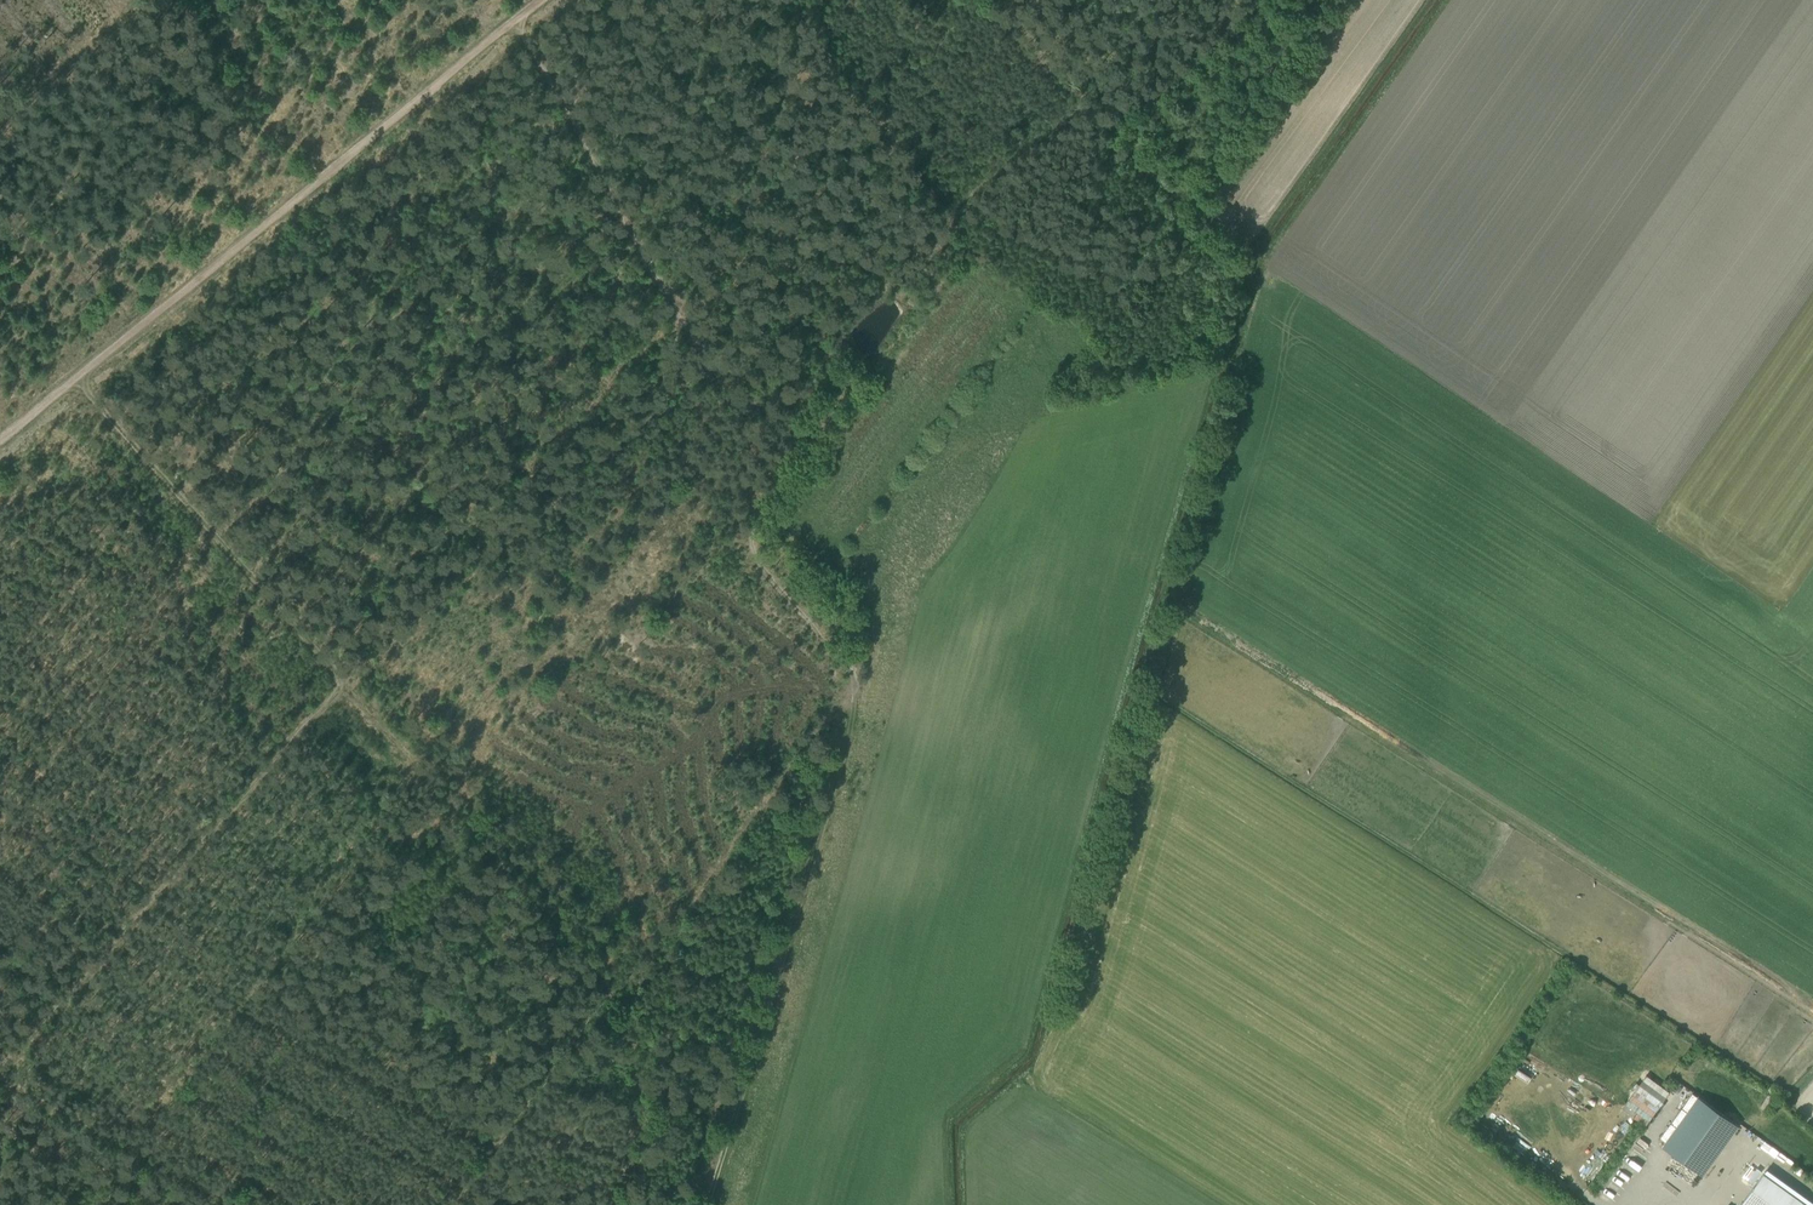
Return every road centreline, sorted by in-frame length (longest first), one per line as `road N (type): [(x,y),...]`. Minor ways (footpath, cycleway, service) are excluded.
road 1 (track): [(704,1204),(851,715),(855,680),(760,567),(752,543),(768,489),(766,461),(678,318)]
road 2 (track): [(513,19),(0,437)]
road 3 (track): [(106,1140),(222,1204)]
road 4 (track): [(0,1082),(106,1140)]

